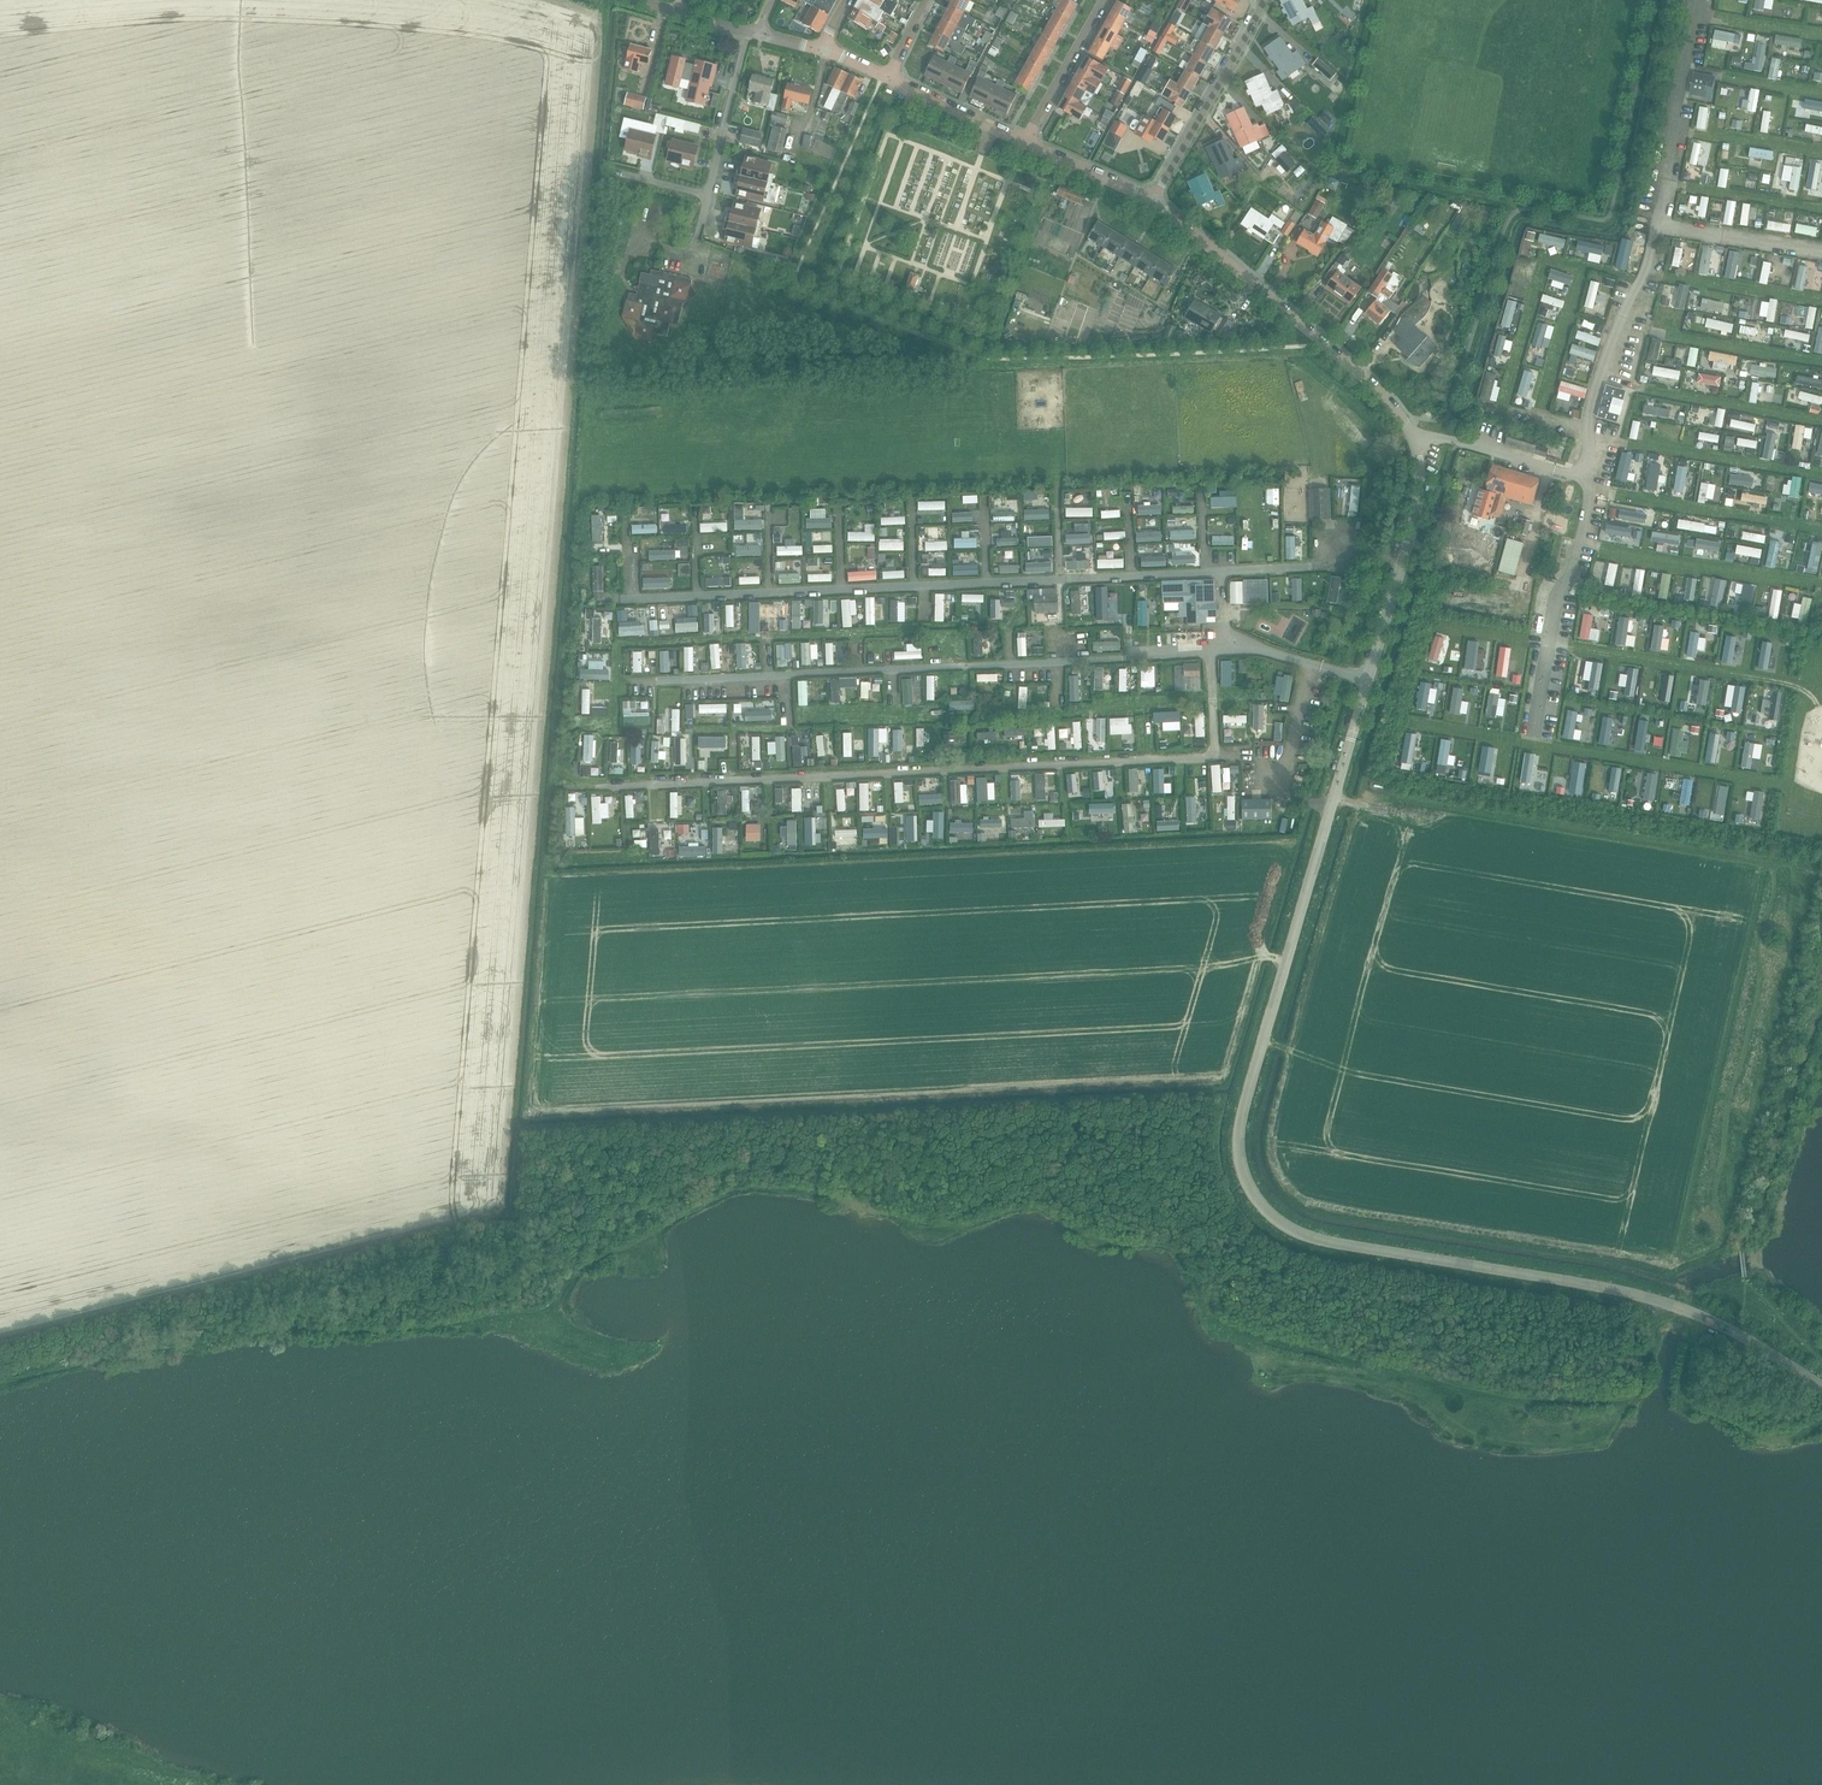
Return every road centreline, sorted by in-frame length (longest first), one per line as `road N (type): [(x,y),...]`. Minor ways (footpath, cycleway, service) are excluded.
road 1 (unclassified): [(1821,1387),(1721,1326),(1657,1300),(1328,1242),(1263,1207),(1239,1158),(1240,1122),(1350,741)]
road 2 (residential): [(607,786),(1206,758),(1214,749),(1210,654)]
road 3 (residential): [(621,600),(1221,572)]
road 4 (residential): [(659,681),(1210,654)]
road 5 (track): [(1332,799),(1372,812),(1382,805),(1821,864)]
road 6 (residential): [(1416,441),(1393,404),(1157,201)]
road 7 (track): [(1741,1241),(1821,947)]
road 8 (residential): [(1587,478),(1589,406),(1661,222)]
road 9 (residential): [(1535,735),(1587,478)]
road 10 (residential): [(1157,201),(1265,0)]
road 11 (residential): [(1661,222),(1658,198),(1694,0)]
road 12 (residential): [(1221,572),(1360,555),(1402,561)]
road 13 (residential): [(1416,441),(1439,437),(1587,478)]
road 14 (residential): [(708,196),(747,31)]
road 15 (residential): [(1821,251),(1661,222)]
road 16 (residential): [(1024,140),(1106,0)]
road 17 (residential): [(1224,640),(1369,681)]
road 18 (residential): [(1024,140),(890,77)]
road 19 (residential): [(1157,201),(1024,140)]
road 20 (residential): [(1369,681),(1402,561)]
road 21 (residential): [(1402,561),(1419,487),(1416,441)]

